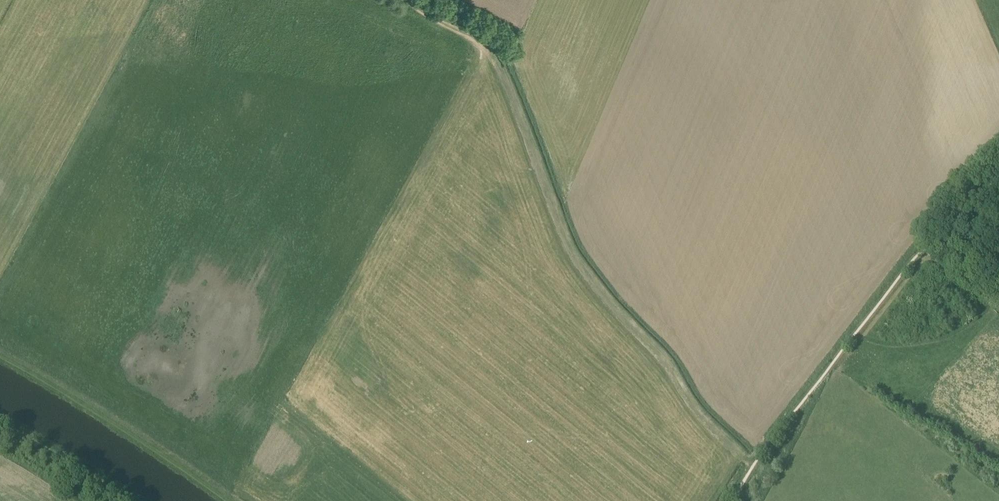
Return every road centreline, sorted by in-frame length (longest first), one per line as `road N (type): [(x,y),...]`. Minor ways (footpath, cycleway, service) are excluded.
road 1 (track): [(755,464),(692,410),(595,291),(553,215),(485,45),(405,0)]
road 2 (track): [(0,355),(120,422),(234,500)]
road 3 (track): [(0,426),(123,500)]

